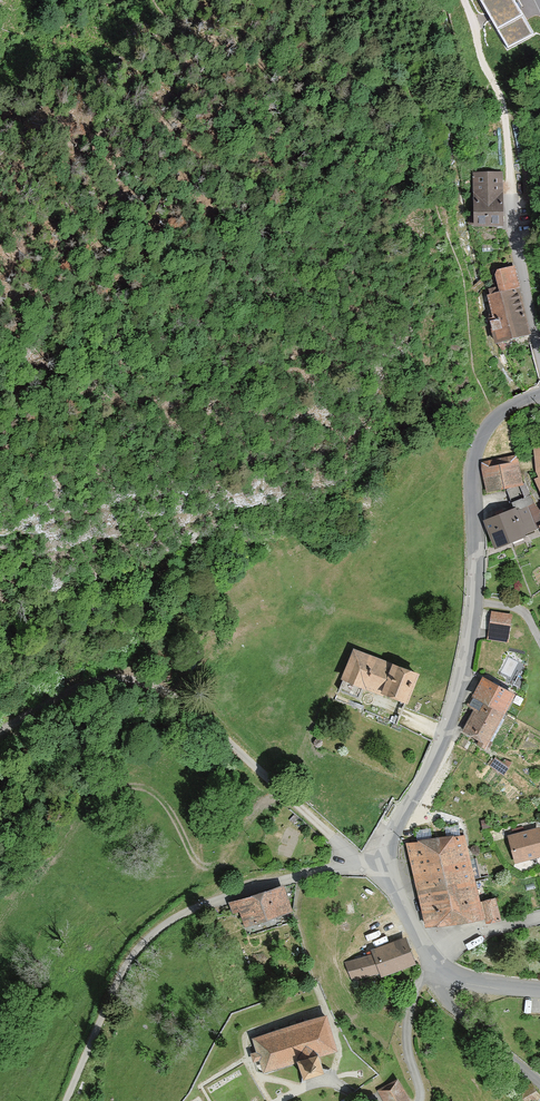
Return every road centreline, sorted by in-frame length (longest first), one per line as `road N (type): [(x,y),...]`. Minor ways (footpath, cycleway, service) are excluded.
road 1 (residential): [(539,395),(508,407),(477,447),(470,635),(445,737),(394,834),(389,861)]
road 2 (residential): [(389,861),(354,858),(173,920),(132,959),(68,1100)]
road 3 (track): [(0,730),(106,679),(143,683),(212,728),(354,858)]
road 4 (track): [(512,176),(498,82),(470,0)]
road 5 (residential): [(539,346),(512,176)]
road 6 (residential): [(539,1083),(448,1003),(450,975)]
road 7 (residential): [(418,1100),(410,1017),(436,960)]

